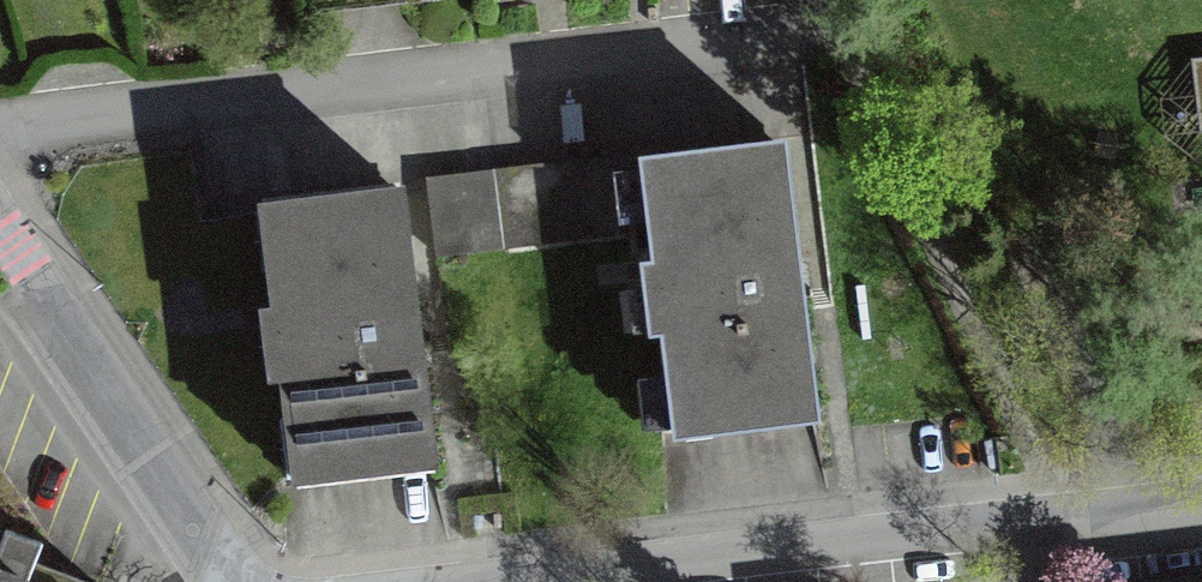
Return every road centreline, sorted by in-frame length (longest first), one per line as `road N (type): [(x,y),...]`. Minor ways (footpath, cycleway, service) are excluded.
road 1 (residential): [(0,128),(767,33)]
road 2 (residential): [(1201,506),(545,581)]
road 3 (residential): [(0,252),(244,581)]

